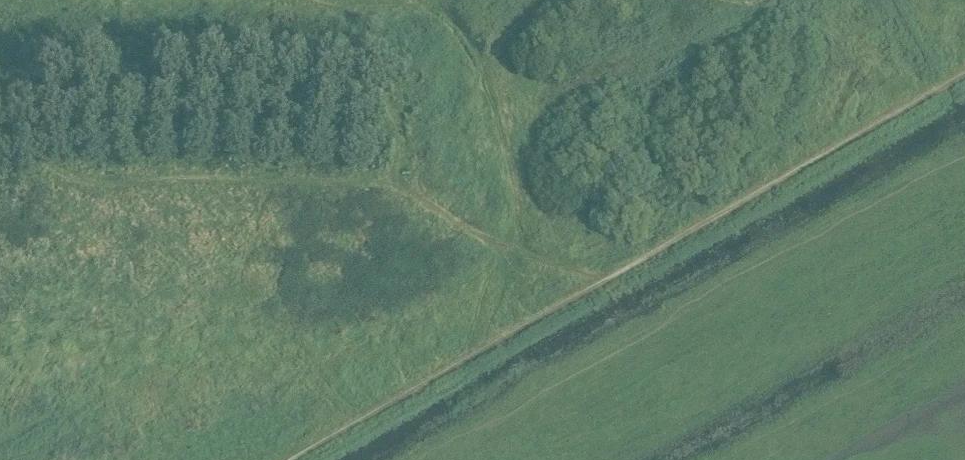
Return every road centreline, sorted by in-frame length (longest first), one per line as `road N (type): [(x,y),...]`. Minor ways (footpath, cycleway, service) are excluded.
road 1 (track): [(295,459),(964,80)]

